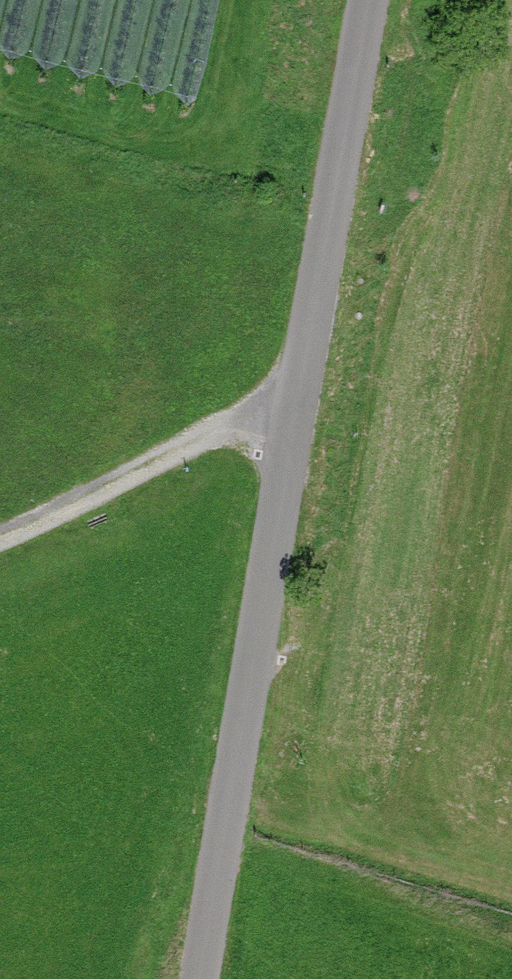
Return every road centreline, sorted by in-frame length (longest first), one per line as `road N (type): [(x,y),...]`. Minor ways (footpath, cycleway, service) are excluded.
road 1 (unclassified): [(377,0),(285,414),(201,978)]
road 2 (track): [(285,414),(0,540)]

